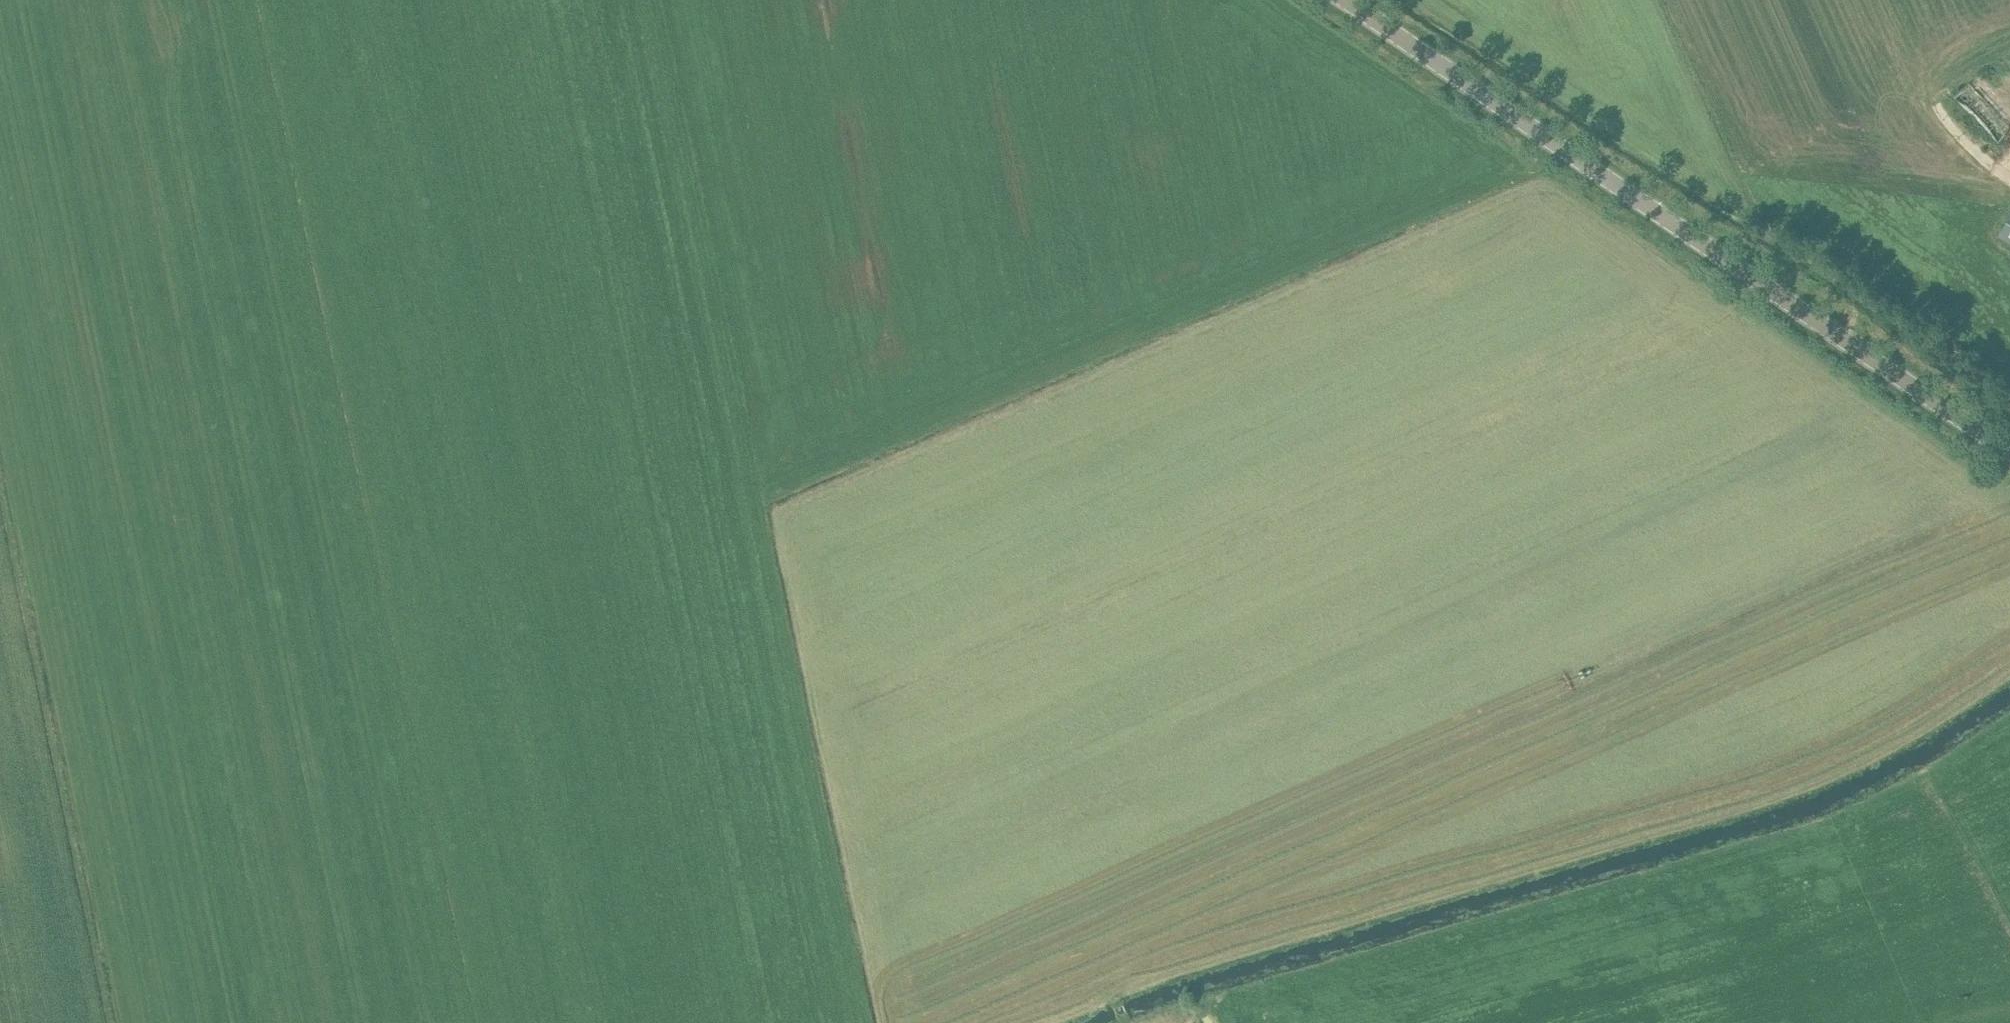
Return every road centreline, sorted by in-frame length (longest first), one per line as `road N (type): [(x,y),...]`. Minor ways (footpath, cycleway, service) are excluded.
road 1 (unclassified): [(2009,453),(1334,0)]

